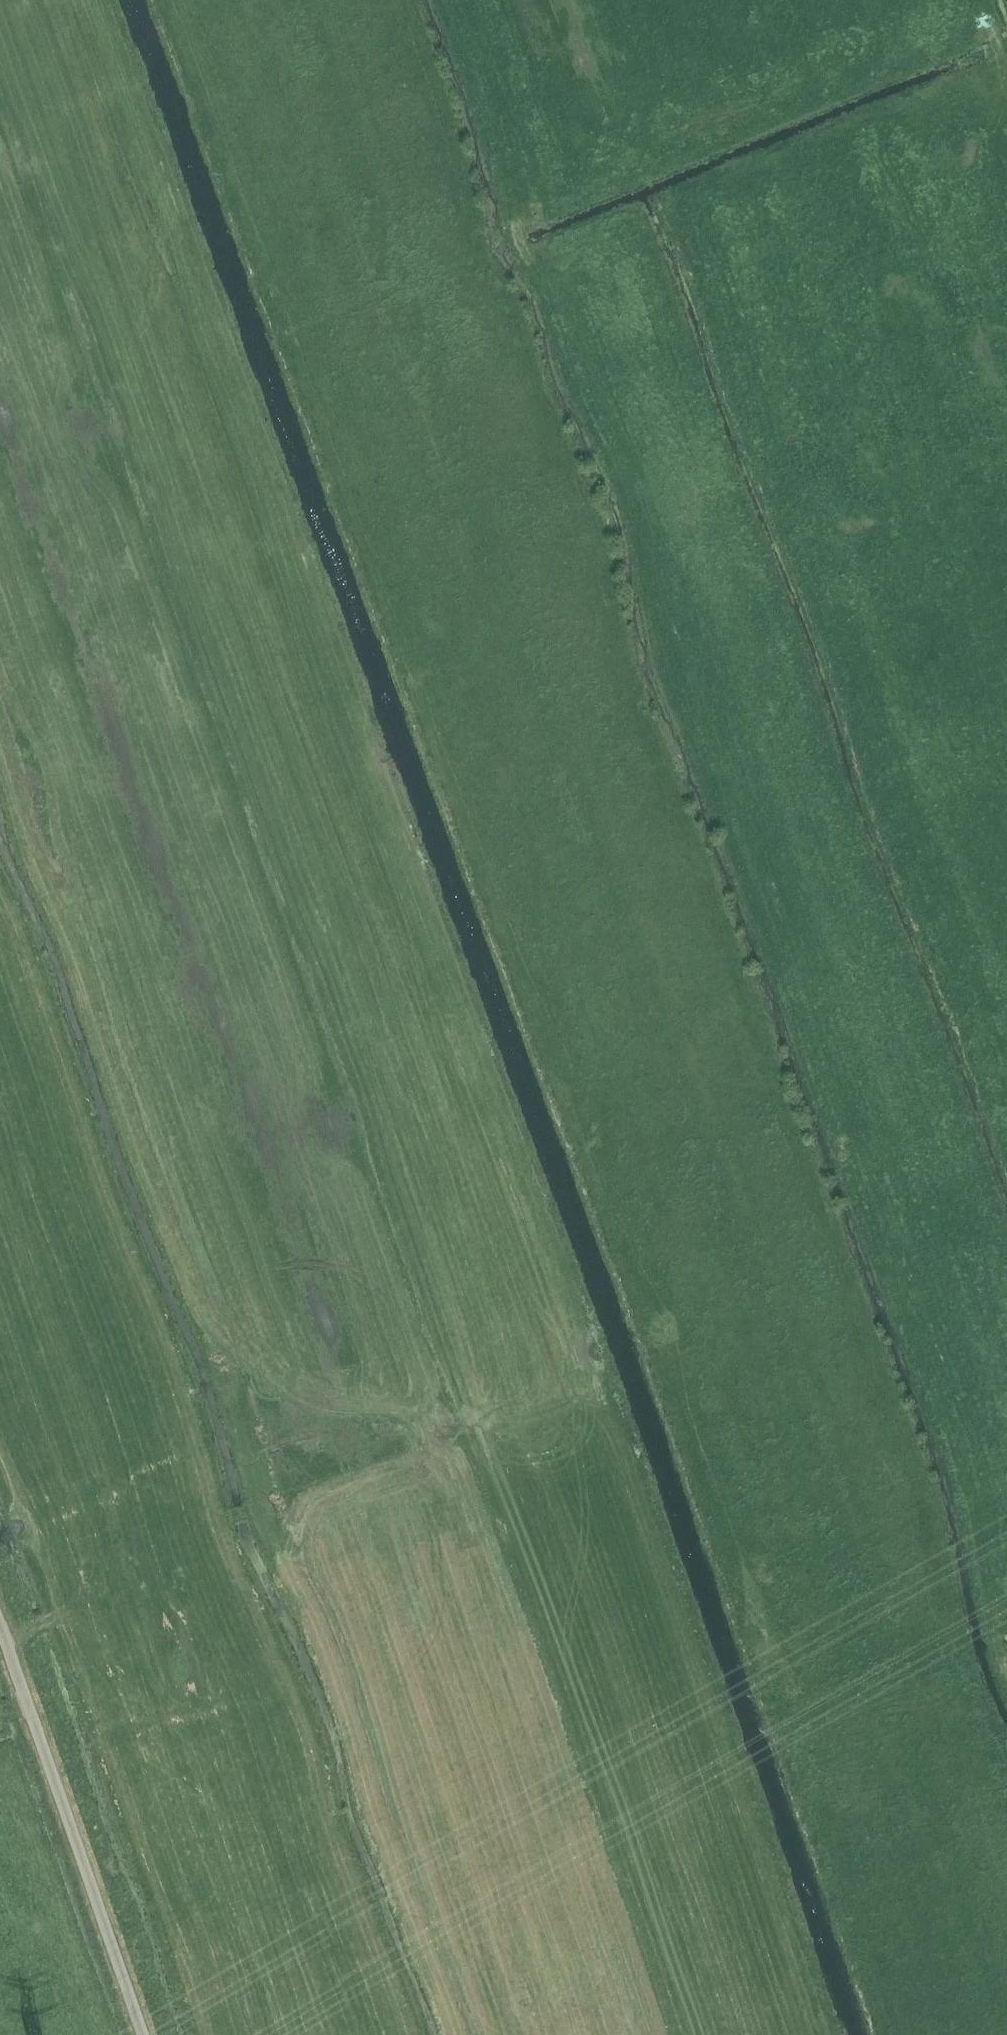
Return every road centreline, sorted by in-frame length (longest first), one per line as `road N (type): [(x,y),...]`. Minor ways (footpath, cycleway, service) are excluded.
road 1 (unclassified): [(148,2034),(0,1611)]

